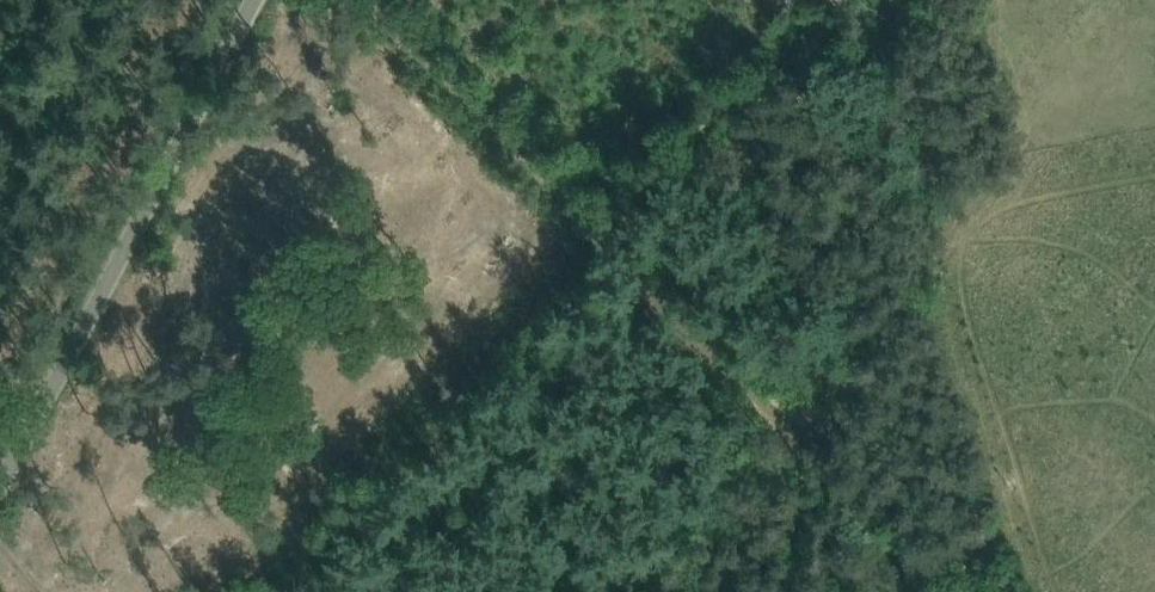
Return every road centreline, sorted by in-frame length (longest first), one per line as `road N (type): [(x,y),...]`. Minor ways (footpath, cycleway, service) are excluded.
road 1 (track): [(378,0),(615,223),(893,510)]
road 2 (unclassified): [(0,499),(252,0)]

